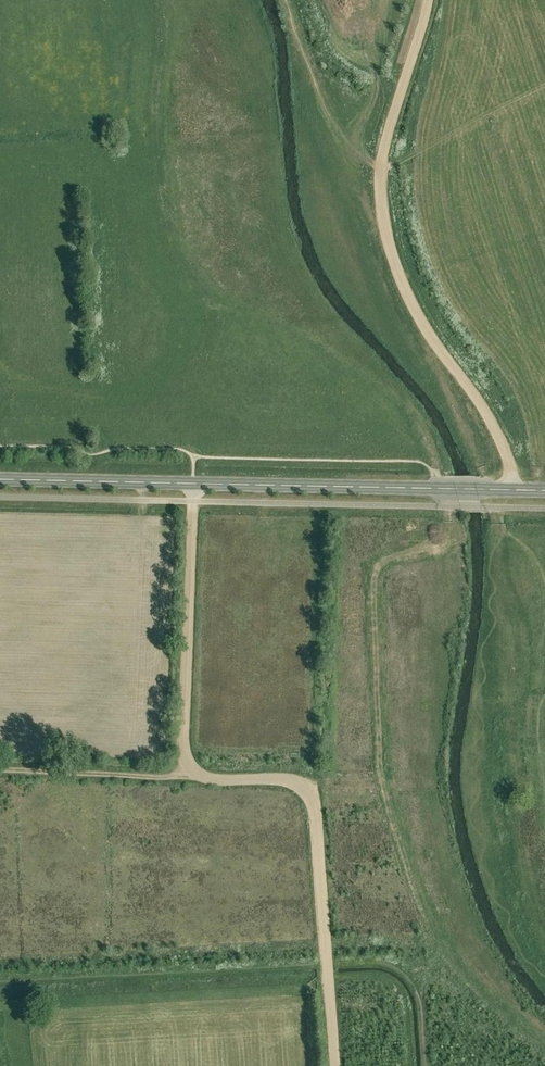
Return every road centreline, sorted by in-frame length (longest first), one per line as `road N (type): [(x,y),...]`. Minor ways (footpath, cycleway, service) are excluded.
road 1 (secondary): [(544,490),(0,479)]
road 2 (track): [(385,142),(383,203),(393,256),(430,335),(495,424),(514,490)]
road 3 (track): [(325,946),(308,786),(180,777)]
road 4 (track): [(193,501),(180,777)]
road 5 (track): [(180,777),(0,771)]
road 6 (track): [(429,0),(385,142)]
road 7 (track): [(333,1065),(325,946)]

